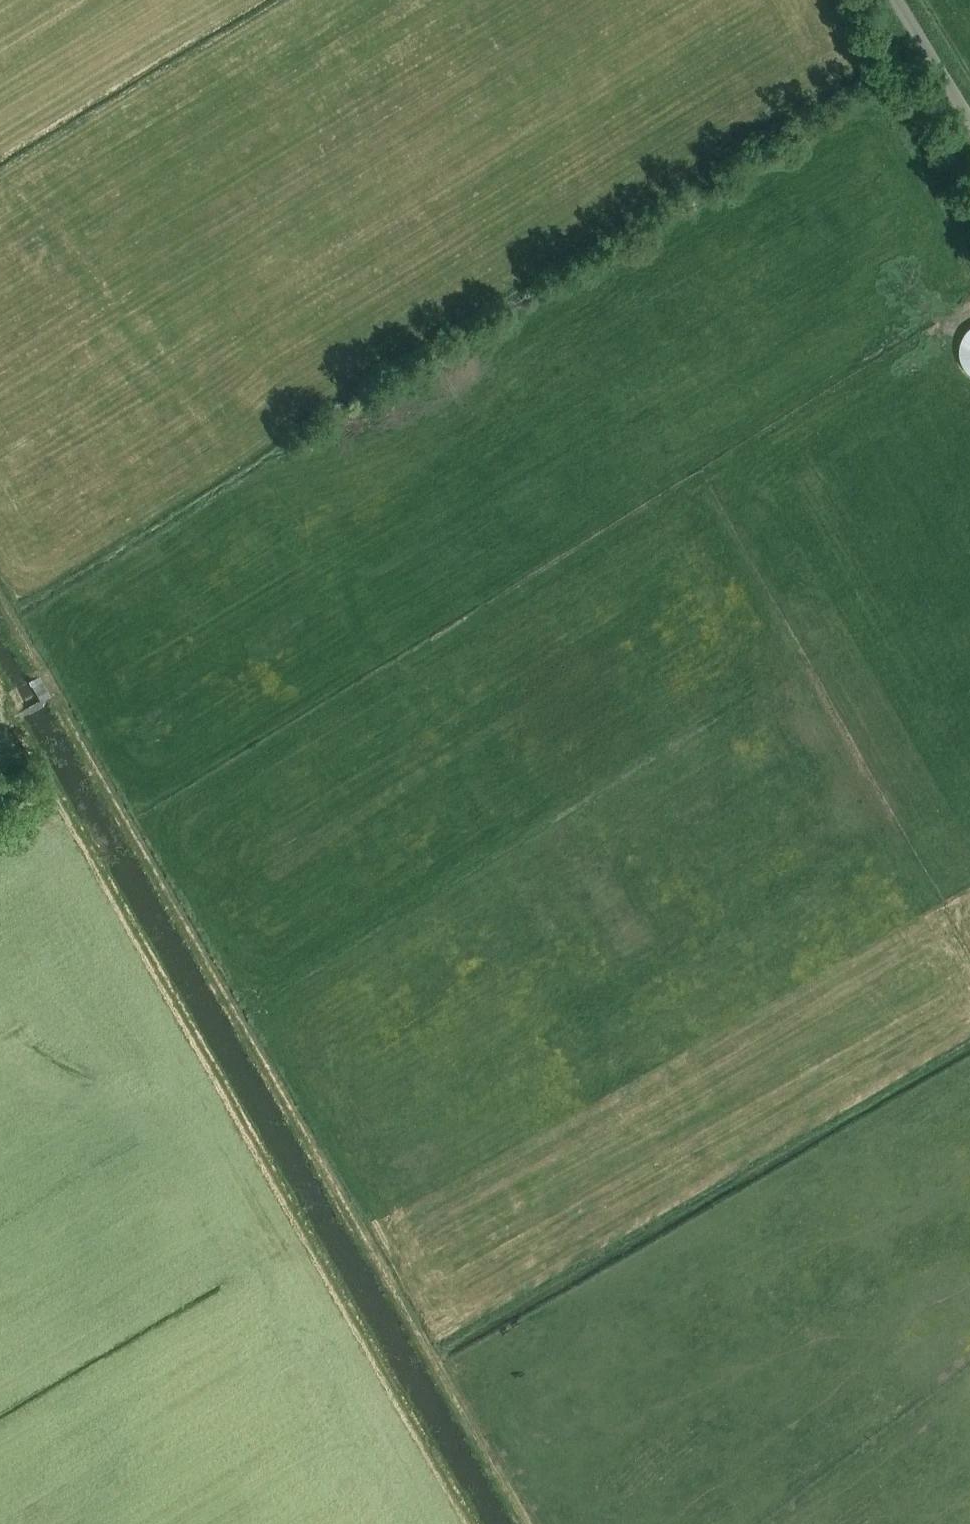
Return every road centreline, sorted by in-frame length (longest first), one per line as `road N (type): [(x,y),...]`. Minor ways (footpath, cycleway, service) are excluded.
road 1 (track): [(523,1523),(0,597)]
road 2 (unclassified): [(969,108),(903,0)]

